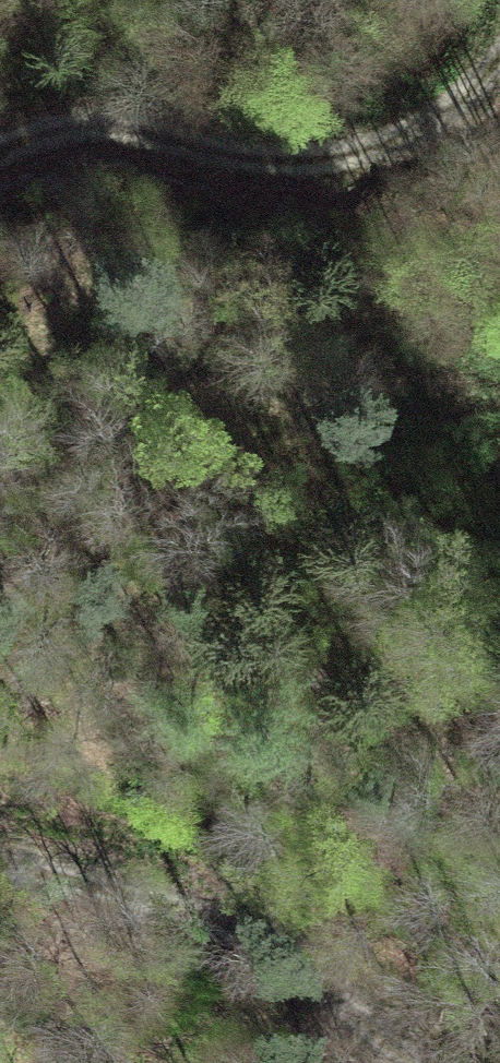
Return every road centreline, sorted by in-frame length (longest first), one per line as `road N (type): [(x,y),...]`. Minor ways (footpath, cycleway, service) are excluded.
road 1 (track): [(499,61),(415,132),(312,170),(226,163),(82,124),(41,130),(0,150)]
road 2 (track): [(0,351),(167,340),(212,349),(350,408),(413,418),(499,413)]
road 3 (track): [(0,869),(236,928),(411,1062)]
road 4 (track): [(236,928),(170,866),(0,781)]

